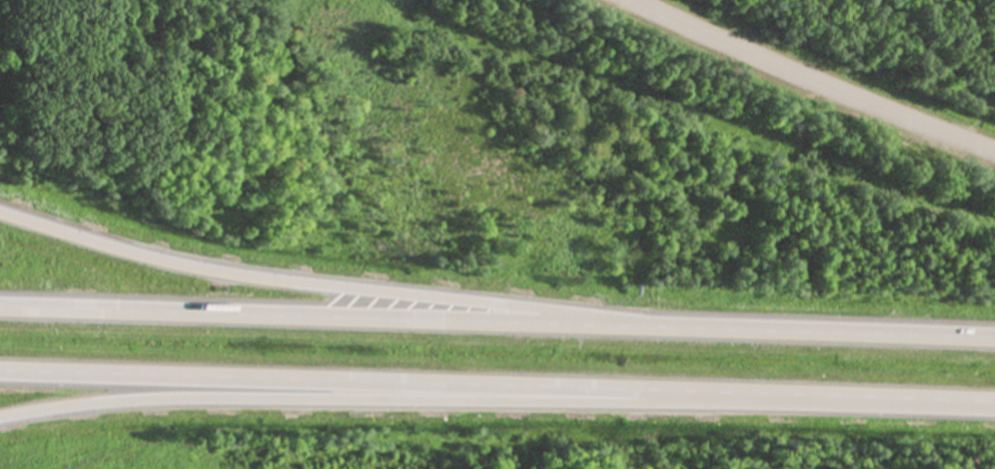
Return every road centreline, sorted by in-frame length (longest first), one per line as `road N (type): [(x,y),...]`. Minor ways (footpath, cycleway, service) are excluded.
road 1 (motorway): [(994,337),(0,305)]
road 2 (motorway): [(0,373),(994,400)]
road 3 (motorway): [(0,419),(180,399),(647,402),(778,392)]
road 4 (motorway): [(653,326),(230,274),(0,211)]
road 5 (residential): [(994,151),(634,0)]

